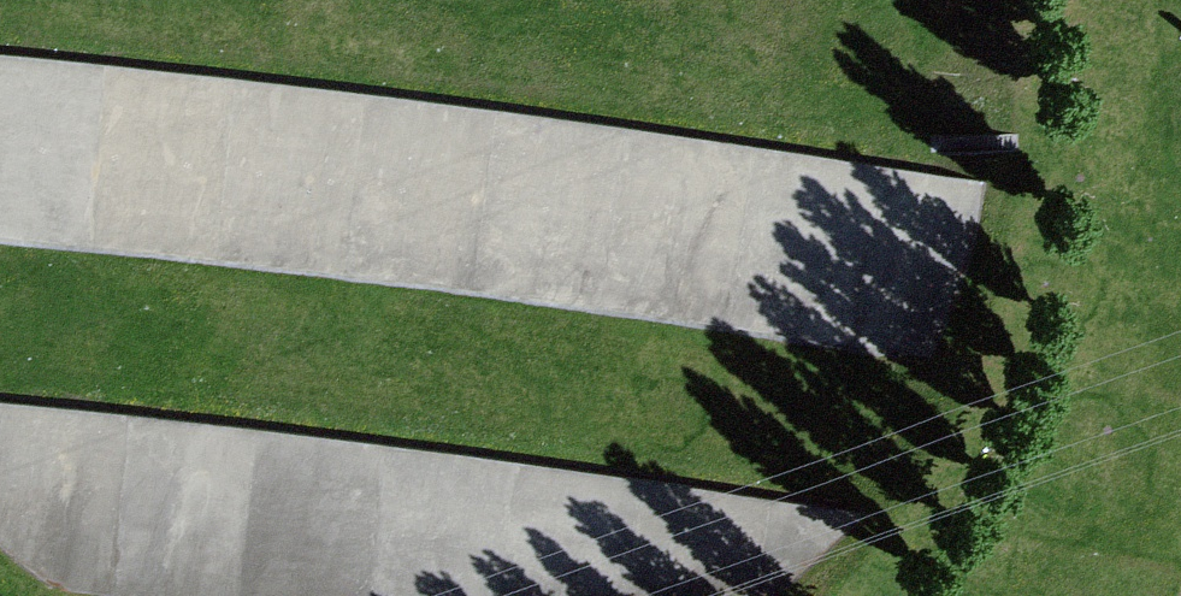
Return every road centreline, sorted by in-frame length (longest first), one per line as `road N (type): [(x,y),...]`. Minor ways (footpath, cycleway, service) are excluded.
road 1 (motorway): [(1180,322),(954,267),(407,192),(0,149)]
road 2 (motorway): [(0,494),(778,595)]

